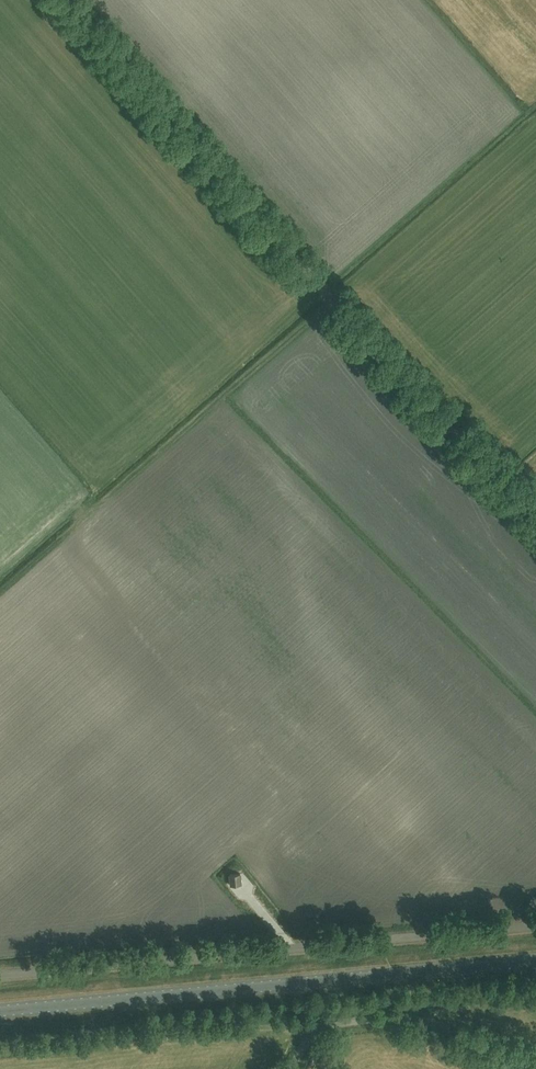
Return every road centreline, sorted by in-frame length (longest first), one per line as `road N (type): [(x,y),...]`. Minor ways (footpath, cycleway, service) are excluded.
road 1 (unclassified): [(535,508),(393,367),(68,0)]
road 2 (secondary): [(535,960),(0,1011)]
road 3 (unclassified): [(0,975),(535,926)]
road 4 (track): [(0,1053),(237,1029),(315,1032)]
road 5 (unclassified): [(535,1057),(417,1018),(315,1032)]

